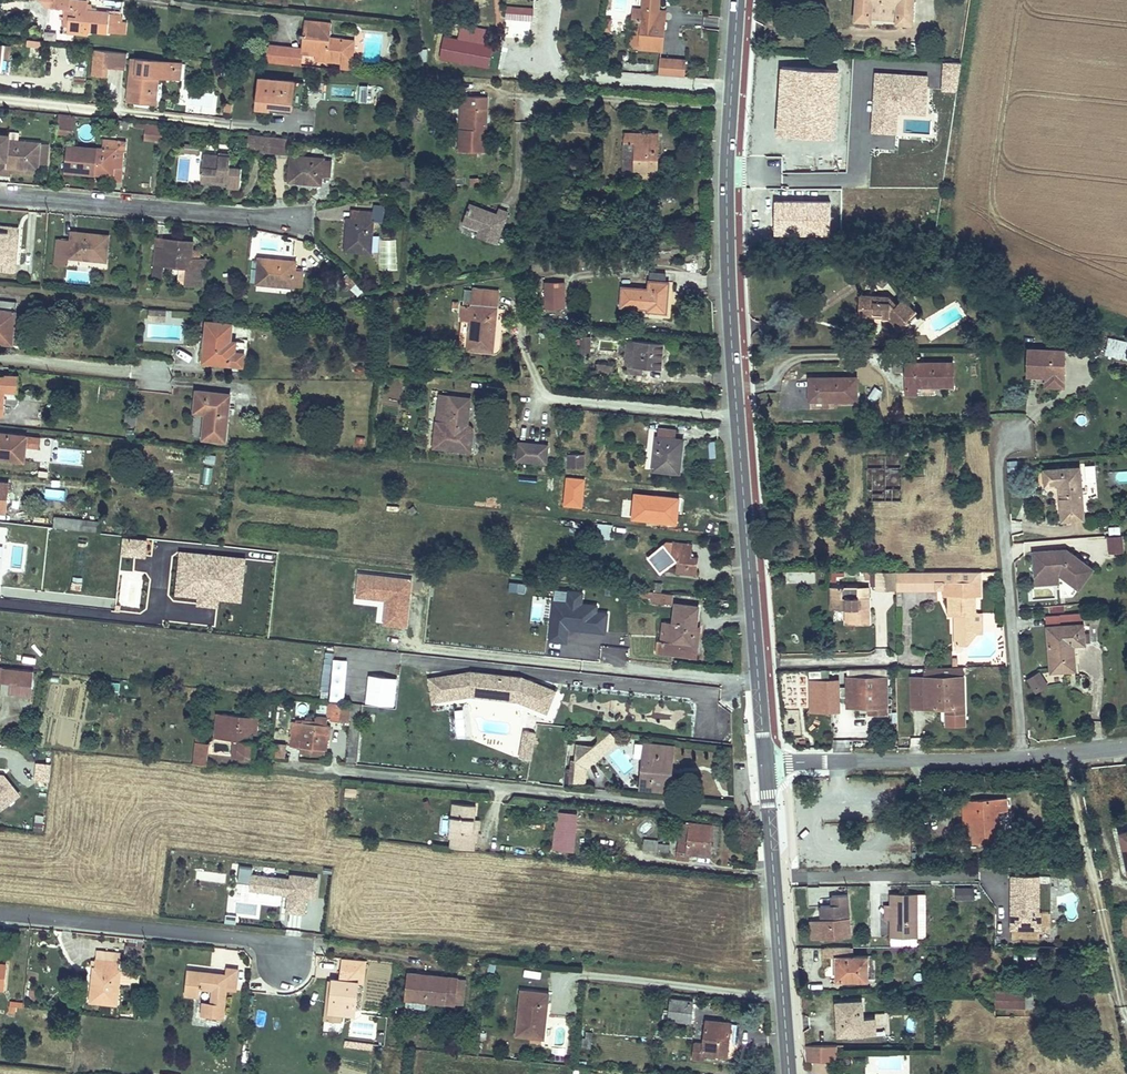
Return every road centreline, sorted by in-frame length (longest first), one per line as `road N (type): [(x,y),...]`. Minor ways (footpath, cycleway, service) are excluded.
road 1 (secondary): [(739,0),(728,240),(767,764)]
road 2 (unclassified): [(767,764),(1022,759),(1126,744)]
road 3 (residential): [(286,970),(288,940),(0,911)]
road 4 (secondary): [(767,764),(789,1073)]
road 5 (residential): [(0,198),(301,223)]

